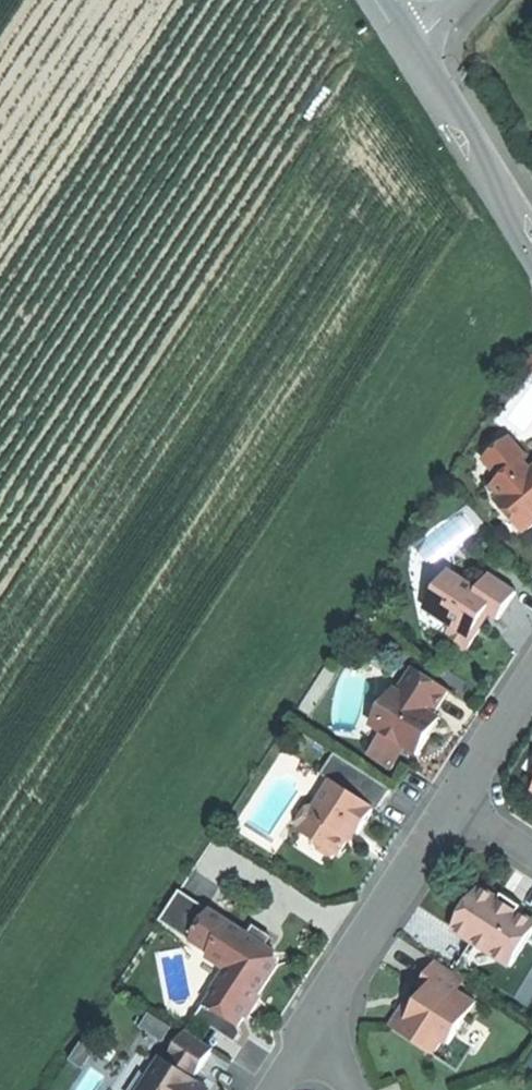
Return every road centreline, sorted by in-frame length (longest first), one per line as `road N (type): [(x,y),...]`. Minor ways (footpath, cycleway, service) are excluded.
road 1 (tertiary): [(376,0),(531,244)]
road 2 (residential): [(310,1036),(457,806)]
road 3 (residential): [(457,806),(531,685)]

